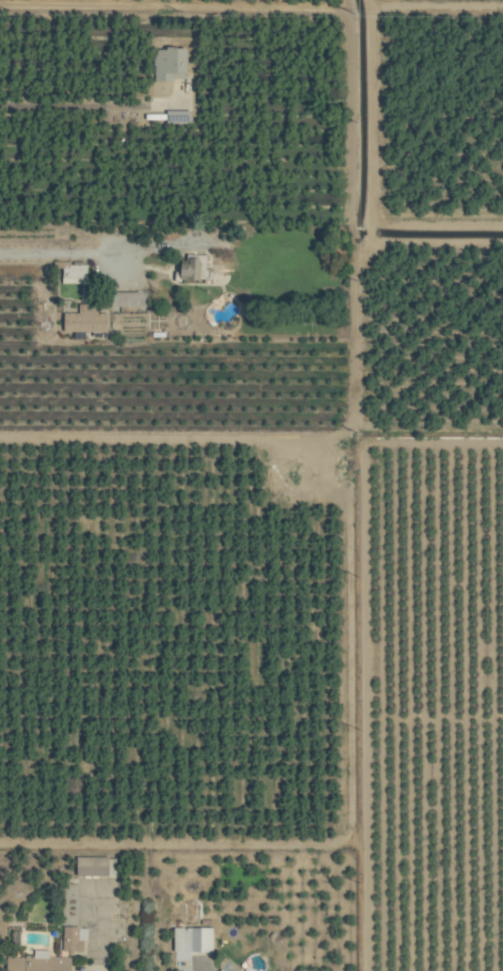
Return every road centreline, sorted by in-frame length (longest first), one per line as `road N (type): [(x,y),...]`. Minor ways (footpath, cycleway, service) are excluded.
road 1 (track): [(366,0),(369,224),(352,287),(346,428),(302,440),(0,437)]
road 2 (track): [(502,6),(367,5)]
road 3 (track): [(502,242),(368,241)]
road 4 (track): [(502,225),(369,224)]

